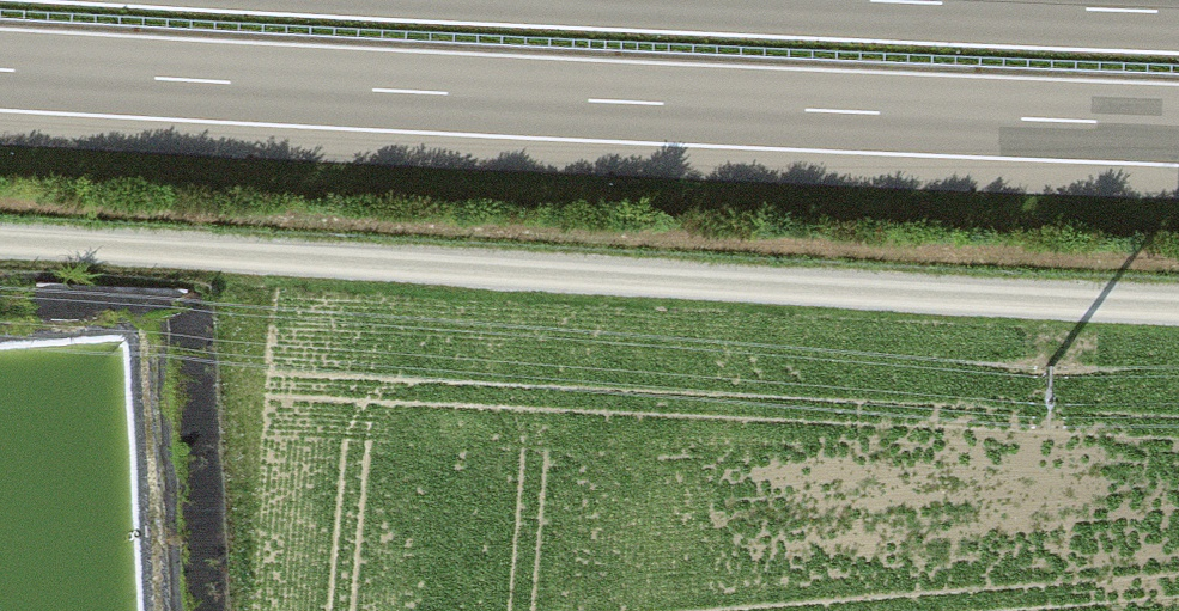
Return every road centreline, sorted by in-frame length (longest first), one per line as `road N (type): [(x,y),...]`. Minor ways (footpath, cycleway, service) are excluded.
road 1 (track): [(1178,306),(0,245)]
road 2 (motorway): [(0,68),(1178,124)]
road 3 (motorway): [(1178,11),(868,0)]

